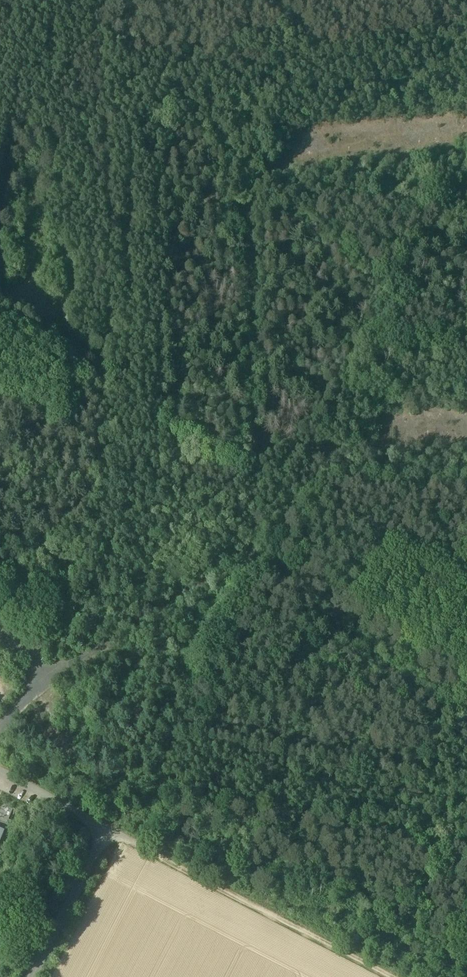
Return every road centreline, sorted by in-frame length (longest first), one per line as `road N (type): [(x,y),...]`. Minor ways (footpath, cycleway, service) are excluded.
road 1 (track): [(138,633),(257,561),(258,192),(308,160),(466,138)]
road 2 (track): [(111,834),(394,976)]
road 3 (track): [(262,454),(466,449)]
road 4 (track): [(466,719),(437,713),(329,620)]

